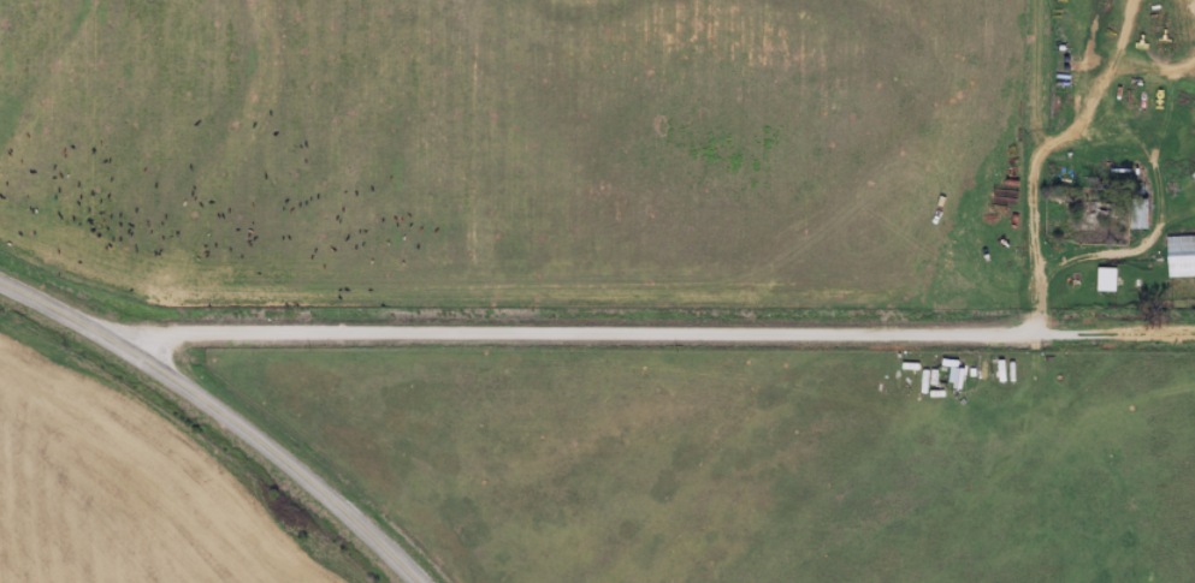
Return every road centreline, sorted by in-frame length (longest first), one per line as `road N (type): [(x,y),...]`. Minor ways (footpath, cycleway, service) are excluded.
road 1 (residential): [(1194,331),(266,332),(117,340)]
road 2 (secondary): [(430,582),(253,428),(117,340)]
road 3 (residential): [(1052,332),(1054,0)]
road 4 (secondary): [(117,340),(0,284)]

